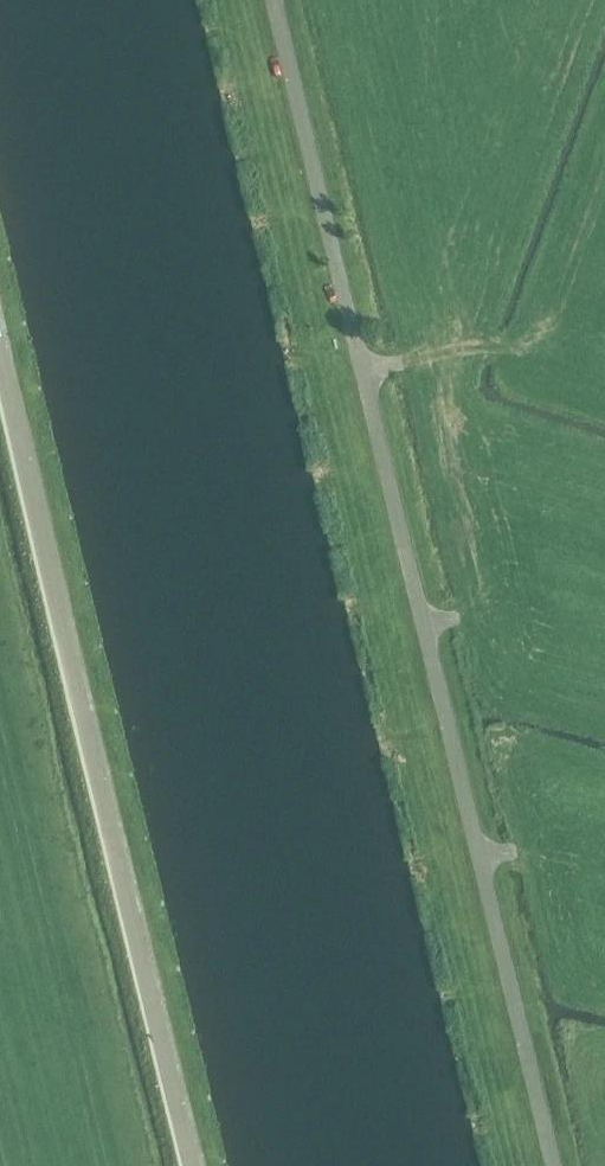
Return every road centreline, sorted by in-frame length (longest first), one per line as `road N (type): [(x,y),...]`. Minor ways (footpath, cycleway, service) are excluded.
road 1 (unclassified): [(274,0),(555,1165)]
road 2 (unclassified): [(192,1165),(0,352)]

